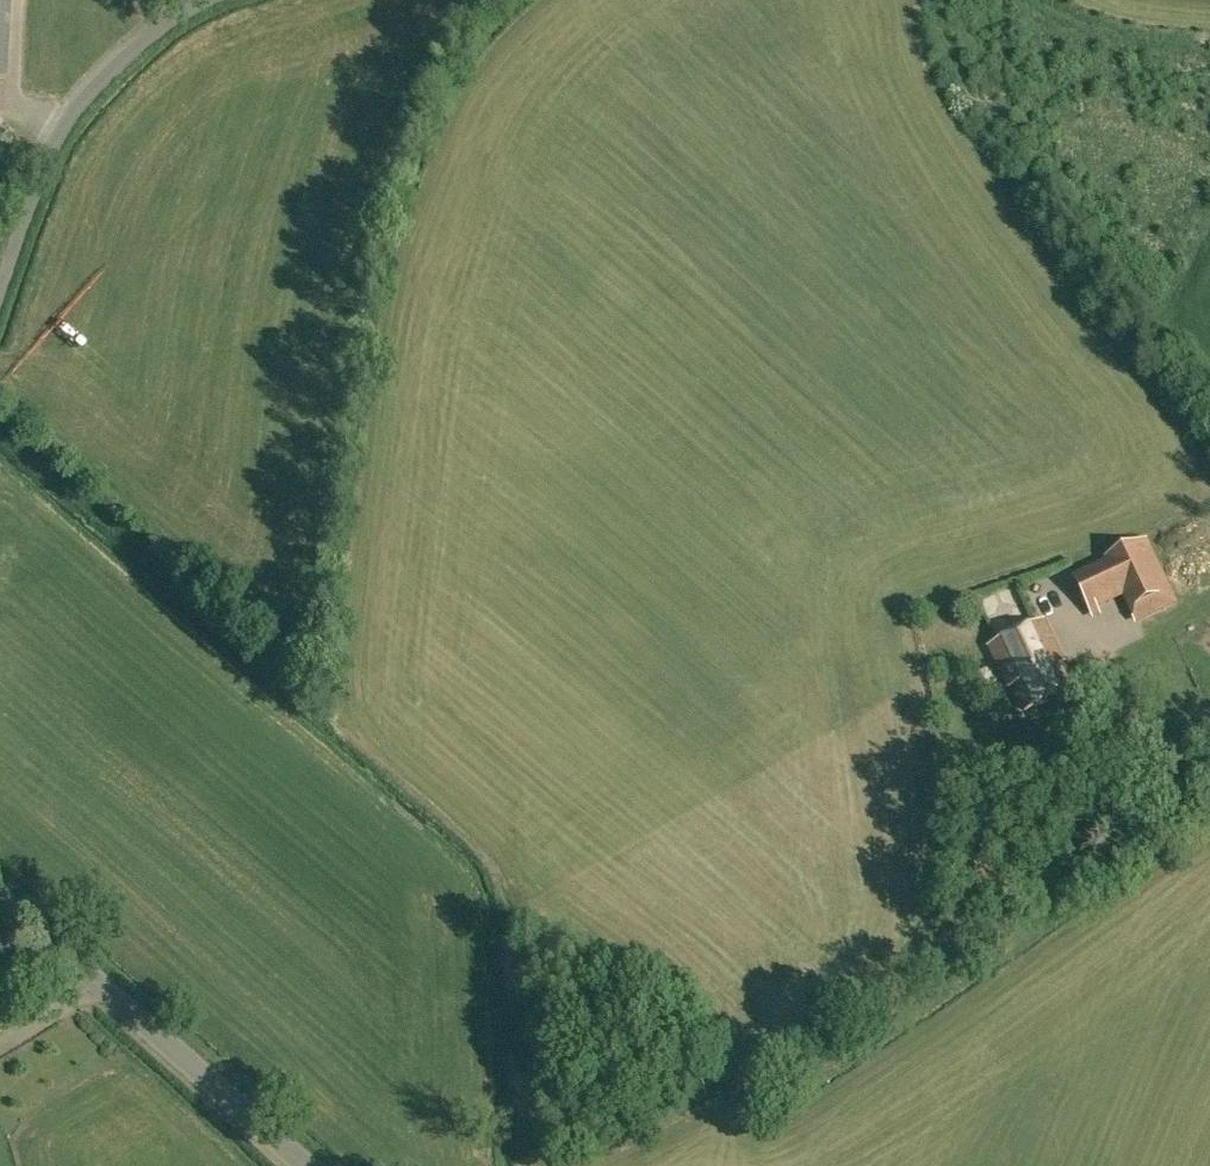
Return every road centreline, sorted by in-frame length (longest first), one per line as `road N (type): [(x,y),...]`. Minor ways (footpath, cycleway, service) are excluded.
road 1 (unclassified): [(307,1165),(0,896)]
road 2 (unclassified): [(212,0),(142,41),(72,111),(0,293)]

